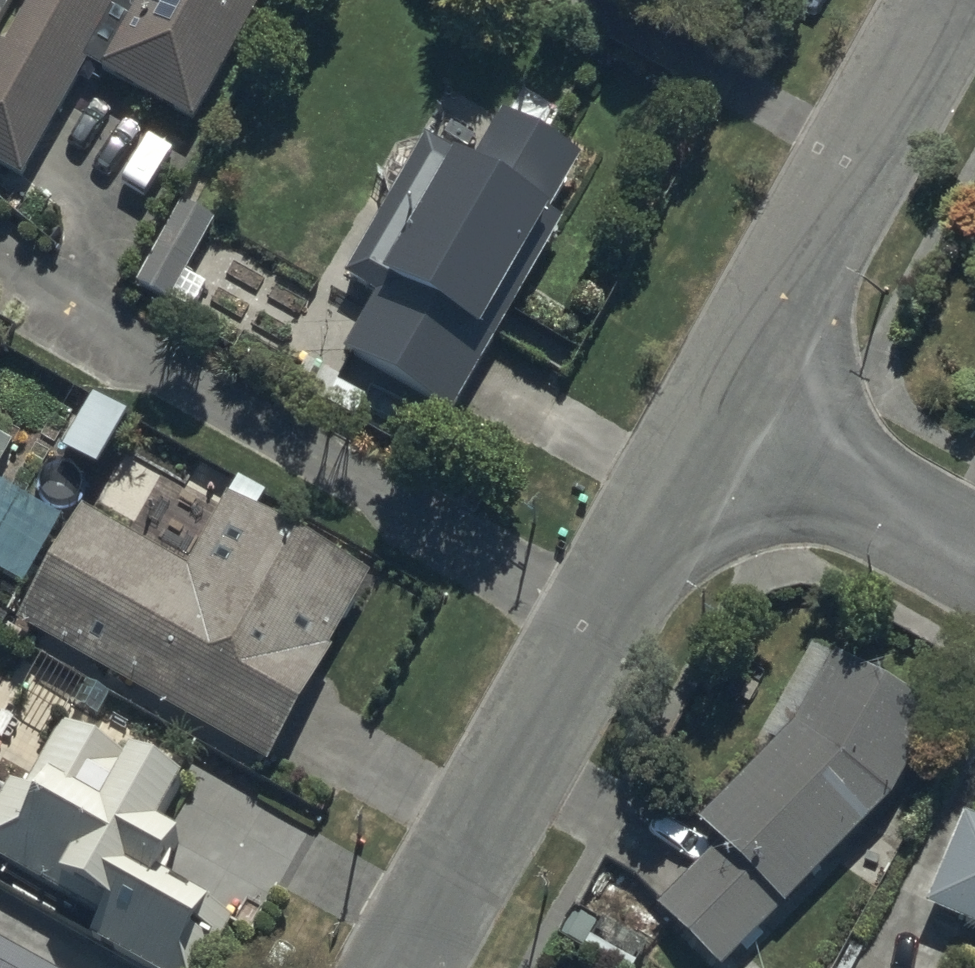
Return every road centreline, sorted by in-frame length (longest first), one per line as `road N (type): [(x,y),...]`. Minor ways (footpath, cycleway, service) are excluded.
road 1 (residential): [(599,627),(142,353),(0,247)]
road 2 (residential): [(954,0),(719,421)]
road 3 (residential): [(599,627),(404,967)]
road 4 (residential): [(719,421),(974,564)]
road 5 (residential): [(719,421),(599,627)]

